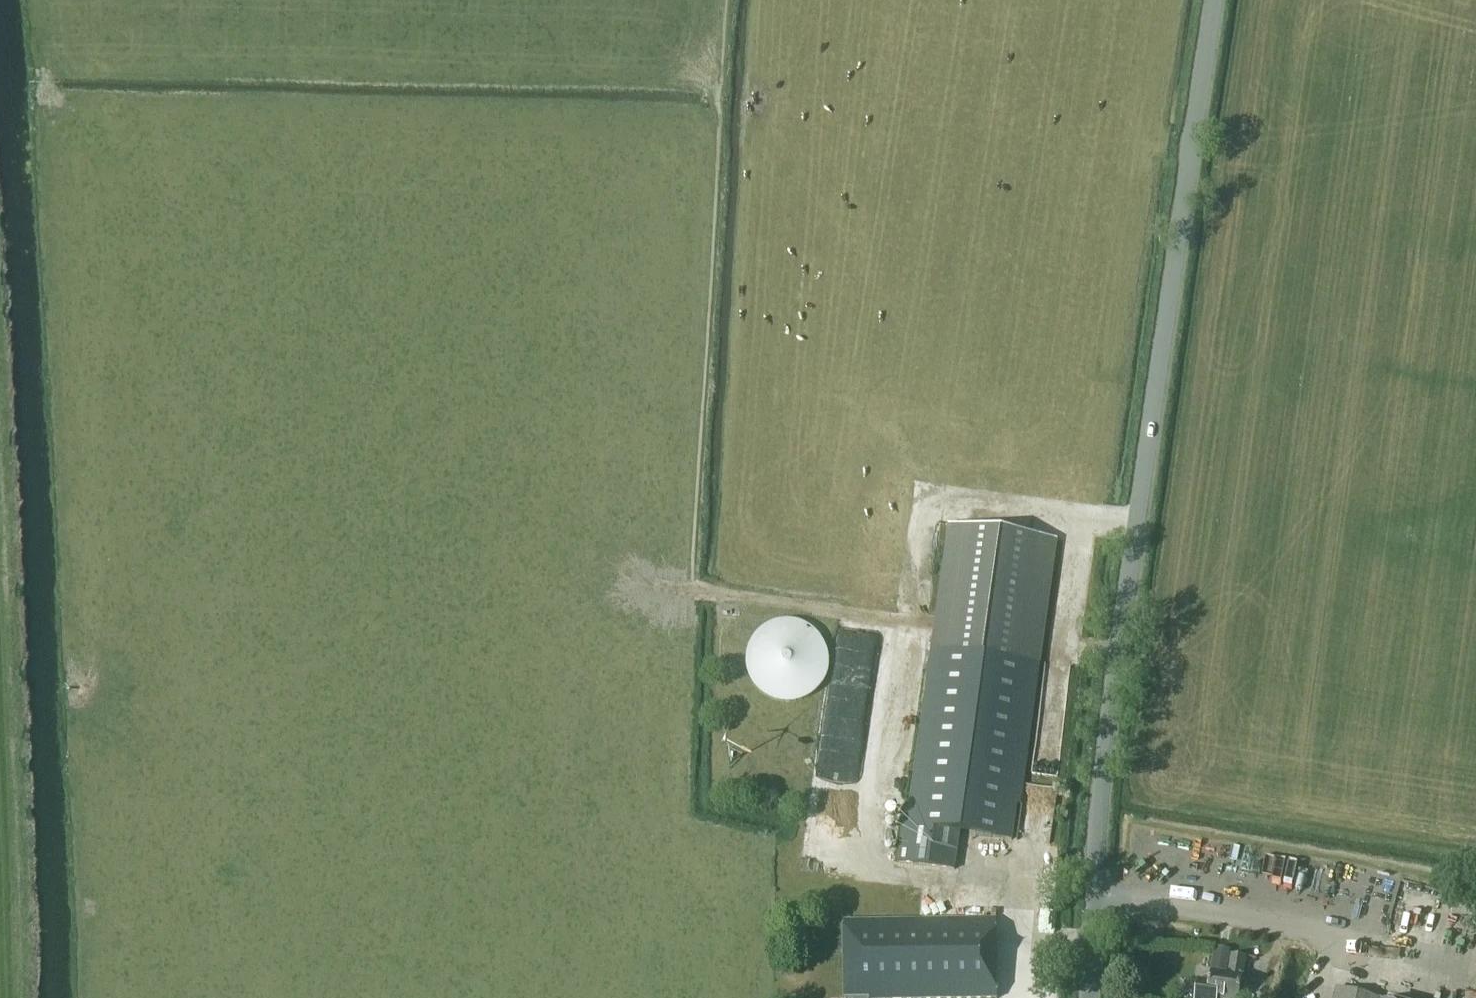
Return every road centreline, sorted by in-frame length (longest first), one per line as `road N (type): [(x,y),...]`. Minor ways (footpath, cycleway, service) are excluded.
road 1 (tertiary): [(1087,997),(1098,787),(1216,0)]

